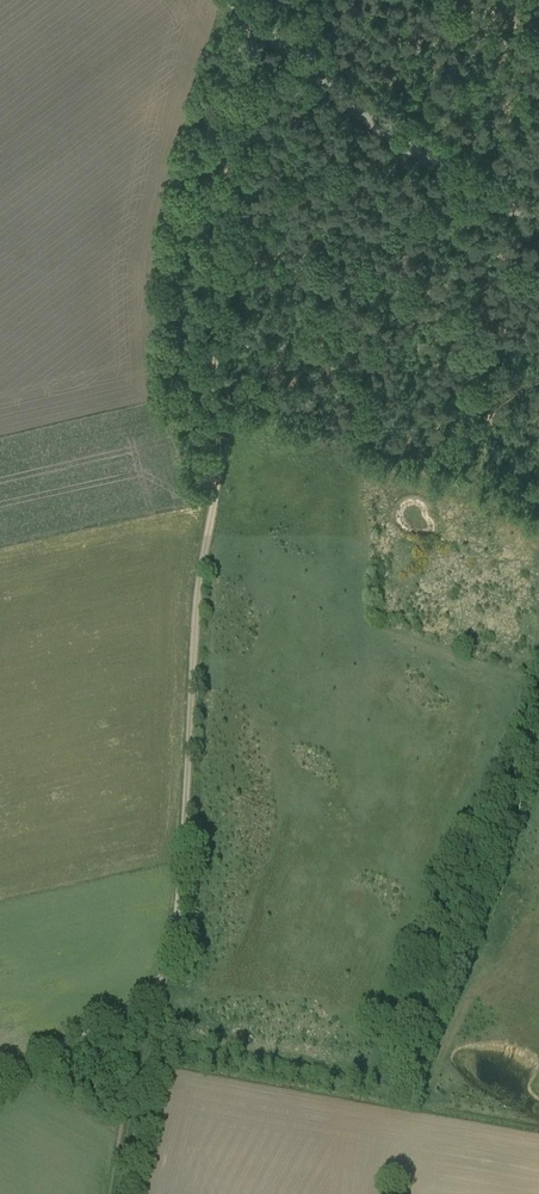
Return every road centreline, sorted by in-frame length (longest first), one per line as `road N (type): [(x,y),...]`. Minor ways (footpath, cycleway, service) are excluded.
road 1 (track): [(238,4),(241,58),(172,965)]
road 2 (unclassified): [(538,223),(387,134),(234,0)]
road 3 (track): [(0,1075),(150,994),(172,965)]

